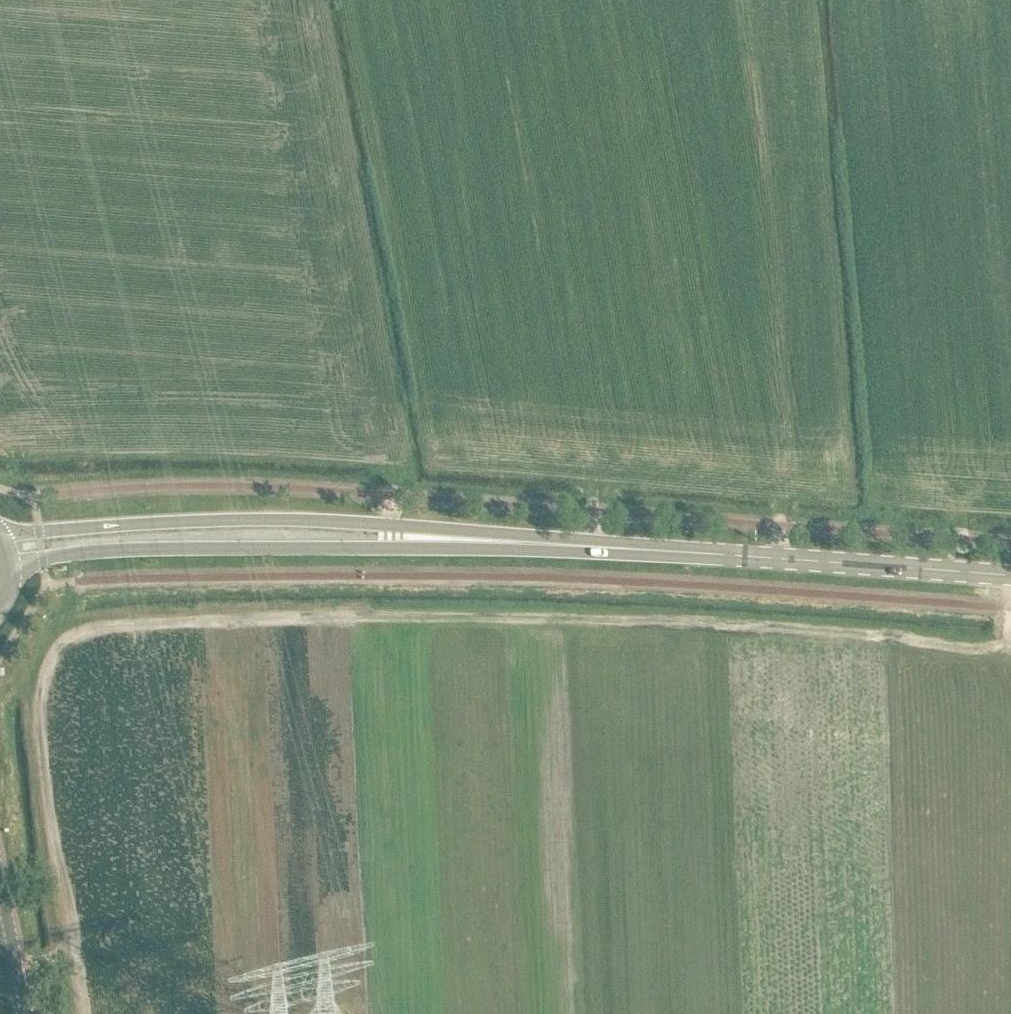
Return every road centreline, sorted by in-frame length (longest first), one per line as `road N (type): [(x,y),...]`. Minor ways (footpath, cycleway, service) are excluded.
road 1 (secondary): [(1010,576),(490,542)]
road 2 (secondary): [(490,542),(448,529),(299,521),(0,531)]
road 3 (secondary): [(11,577),(80,554),(490,542)]
road 4 (tertiary): [(30,1013),(0,875)]

